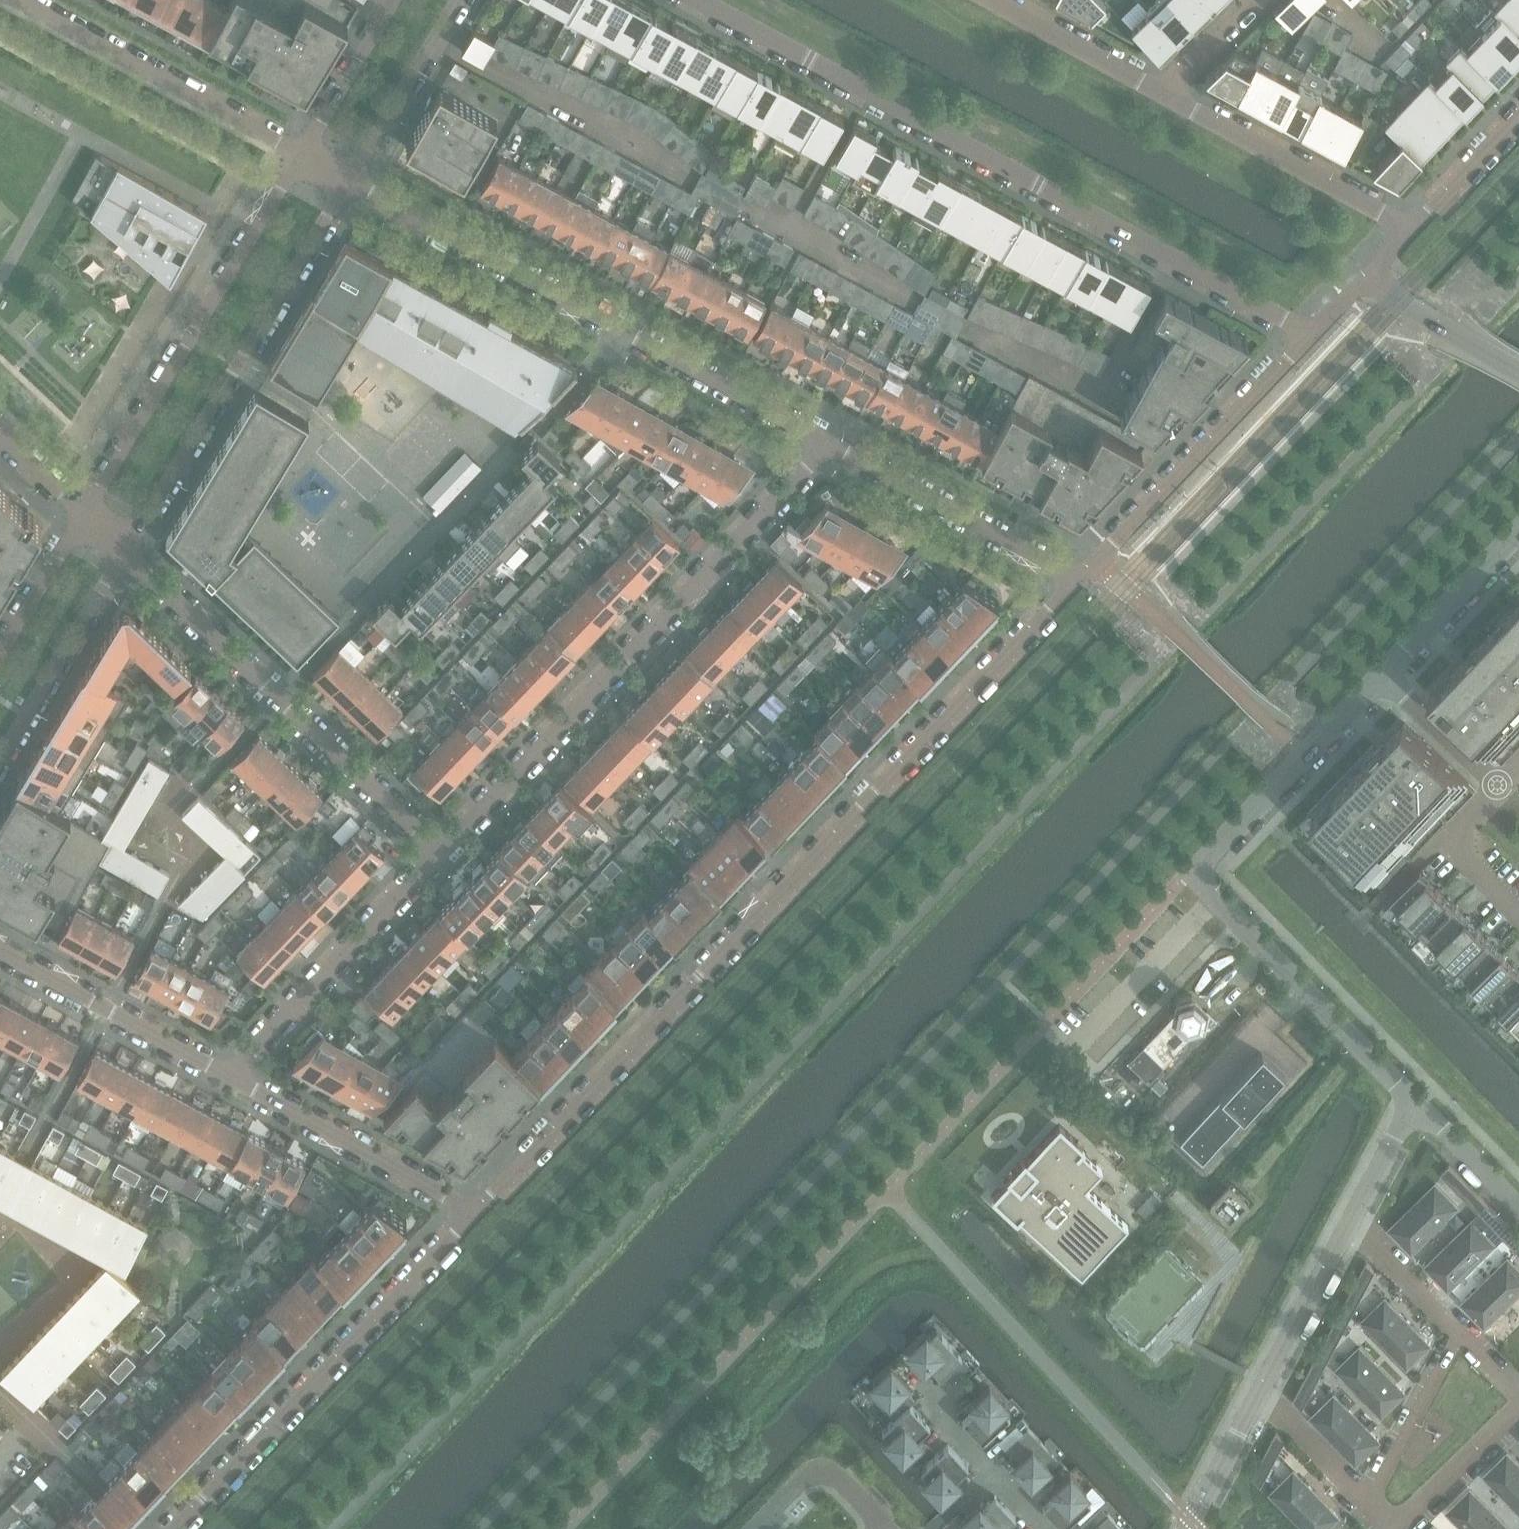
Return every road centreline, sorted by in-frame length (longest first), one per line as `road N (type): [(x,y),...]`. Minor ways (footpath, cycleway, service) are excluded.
road 1 (residential): [(1080,581),(472,1216)]
road 2 (residential): [(699,0),(1309,337)]
road 3 (residential): [(1382,678),(1192,871),(1413,1105)]
road 4 (residential): [(437,849),(829,443)]
road 5 (residential): [(124,552),(349,181)]
road 6 (residential): [(437,849),(124,552)]
road 7 (residential): [(174,1528),(472,1216)]
road 8 (residential): [(302,155),(84,513)]
road 9 (residential): [(1309,337),(1080,581)]
road 10 (residential): [(21,0),(302,155)]
road 11 (residential): [(349,181),(621,329)]
road 12 (residential): [(230,1078),(437,849)]
road 13 (residential): [(1080,581),(829,443)]
road 14 (residential): [(1410,229),(1160,92)]
road 15 (residential): [(472,1216),(230,1078)]
road 16 (residential): [(0,953),(230,1078)]
road 17 (residential): [(0,761),(124,552)]
road 18 (residential): [(829,443),(621,329)]
road 19 (residential): [(349,181),(457,0)]
road 20 (residential): [(1518,533),(1382,678)]
road 21 (residential): [(1352,1220),(1259,1395)]
road 22 (residential): [(1160,92),(988,0)]
road 23 (residential): [(1372,1504),(1459,1336)]
road 24 (residential): [(395,0),(302,155)]
road 25 (residential): [(1497,786),(1445,841),(1518,916)]
road 26 (residential): [(1518,367),(1364,279)]
road 27 (residential): [(1395,1528),(1518,1408)]
road 28 (residential): [(145,1528),(20,1414)]
road 29 (residential): [(756,1528),(794,1489),(828,1480),(883,1528)]
road 30 (residential): [(84,513),(0,652)]
road 31 (residential): [(1352,1220),(1459,1336)]
road 32 (residential): [(1382,678),(1497,786)]
road 33 (residential): [(1410,229),(1518,115)]
road 34 (residential): [(1259,1395),(1372,1504)]
road 35 (residential): [(1259,1395),(1188,1528)]
road 36 (residential): [(1413,1105),(1518,1210)]
road 37 (residential): [(1255,0),(1160,92)]
road 38 (residential): [(1413,1105),(1352,1220)]

